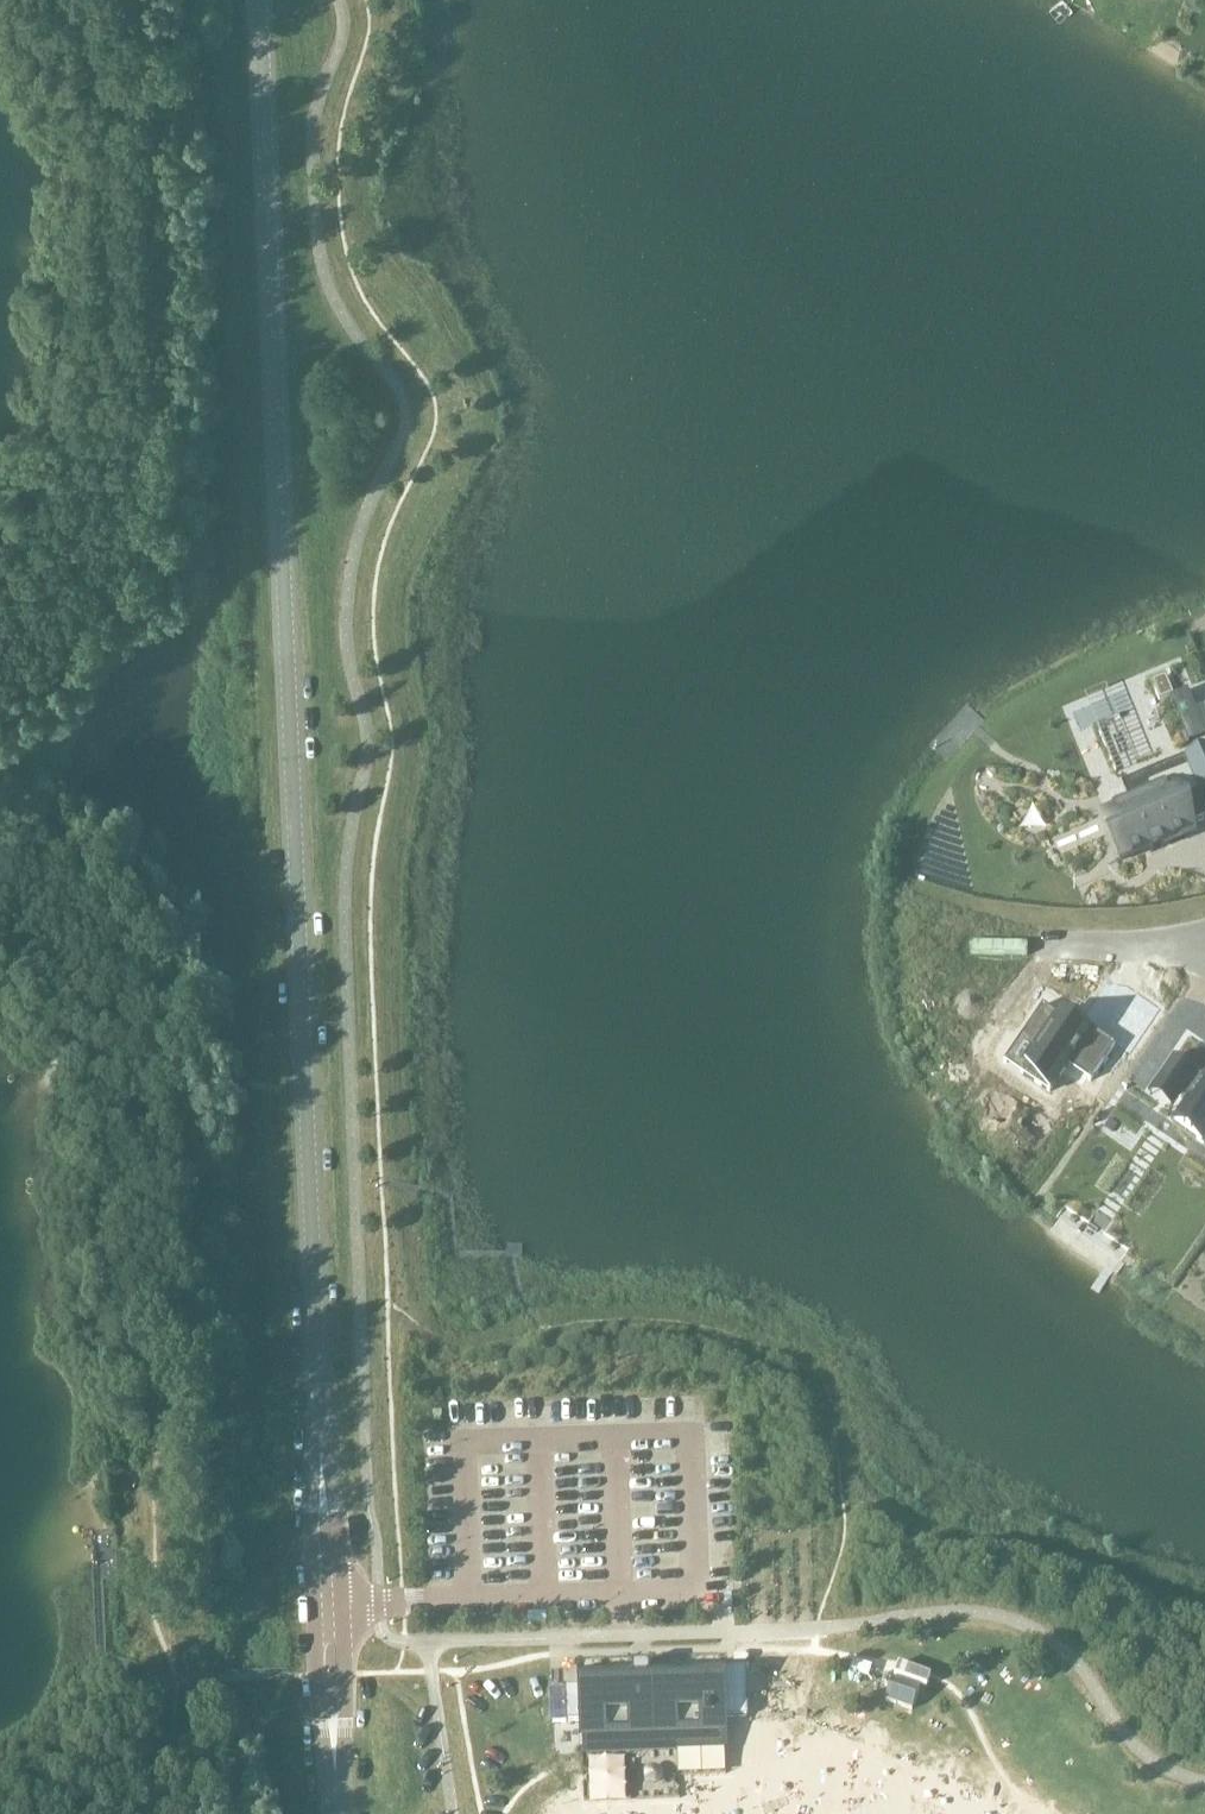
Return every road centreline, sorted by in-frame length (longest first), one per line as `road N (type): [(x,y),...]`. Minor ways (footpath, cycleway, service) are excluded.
road 1 (unclassified): [(321,1444),(259,0)]
road 2 (track): [(155,1813),(172,1681),(153,1610),(151,1420)]
road 3 (unclassified): [(321,1444),(312,1457),(308,1519),(317,1712),(335,1791)]
road 4 (unclassified): [(335,1791),(346,1712),(337,1517),(321,1444)]
road 5 (unclassified): [(1196,946),(1038,943)]

